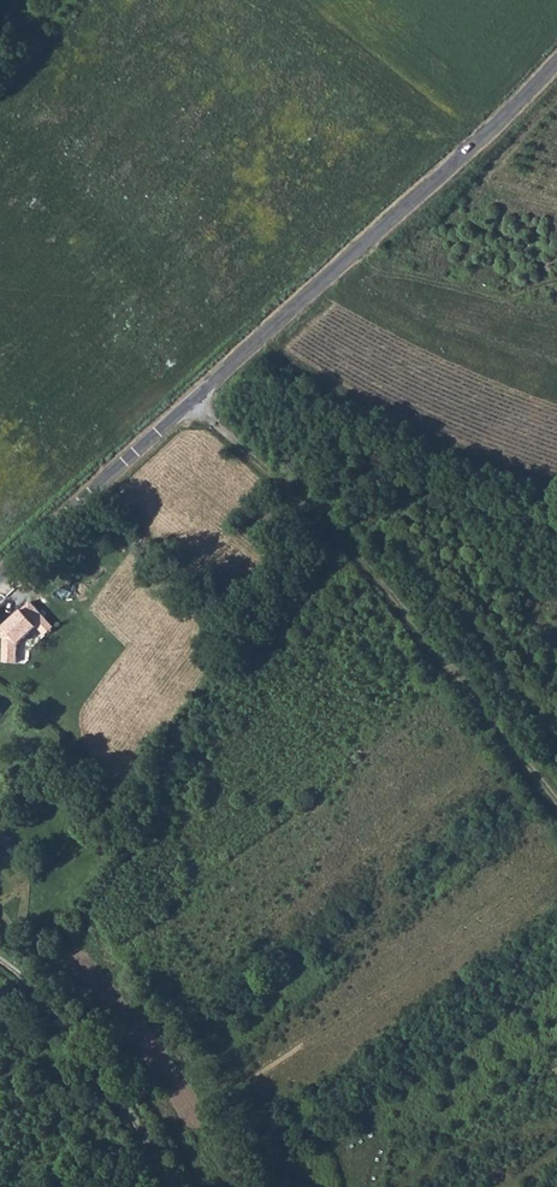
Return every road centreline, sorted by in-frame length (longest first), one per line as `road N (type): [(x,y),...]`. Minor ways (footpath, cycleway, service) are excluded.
road 1 (unclassified): [(556,64),(0,573)]
road 2 (track): [(556,801),(361,562),(193,401)]
road 3 (track): [(0,959),(57,1010),(115,1087),(170,1186)]

